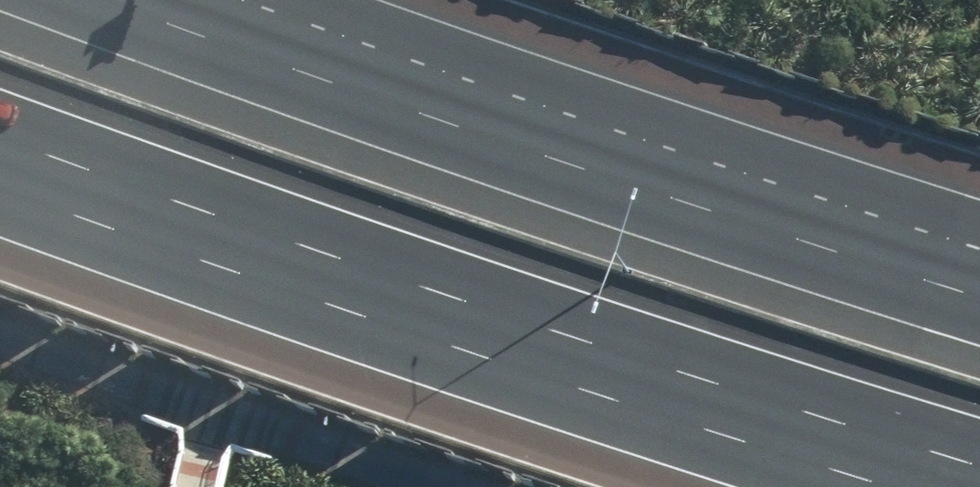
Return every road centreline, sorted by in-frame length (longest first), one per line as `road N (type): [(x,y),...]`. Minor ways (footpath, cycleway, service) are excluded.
road 1 (motorway): [(979,466),(131,196),(0,147)]
road 2 (motorway): [(111,0),(803,243),(979,297)]

